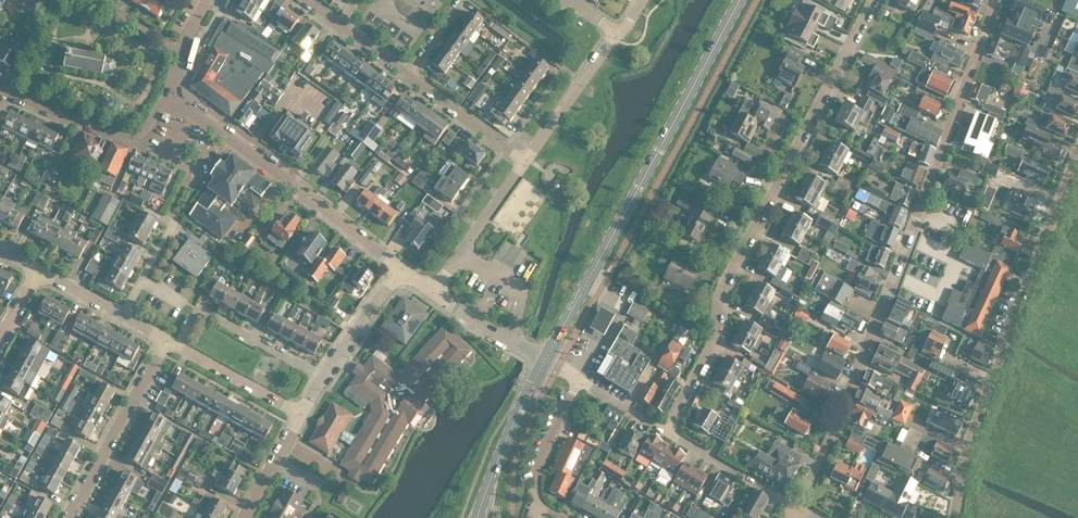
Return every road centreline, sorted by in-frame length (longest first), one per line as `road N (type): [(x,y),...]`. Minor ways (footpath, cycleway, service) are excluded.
road 1 (residential): [(798,510),(840,420),(994,0)]
road 2 (residential): [(665,432),(715,340),(719,295),(873,0)]
road 3 (tertiary): [(543,360),(739,0)]
road 4 (residential): [(954,517),(996,363),(1077,155)]
road 5 (residential): [(402,271),(170,99)]
road 6 (residential): [(70,517),(166,341)]
road 7 (residential): [(170,99),(131,140),(0,91)]
road 8 (residential): [(321,375),(197,309),(176,346)]
road 9 (tertiary): [(477,517),(543,360)]
road 10 (residential): [(433,293),(525,160)]
road 11 (residential): [(525,160),(617,33)]
road 12 (residential): [(798,510),(665,432)]
road 13 (residential): [(525,160),(407,75)]
road 14 (residential): [(298,414),(176,346)]
road 15 (residential): [(539,507),(539,471),(578,380)]
road 16 (residential): [(321,375),(402,271)]
road 17 (residential): [(543,360),(433,293)]

